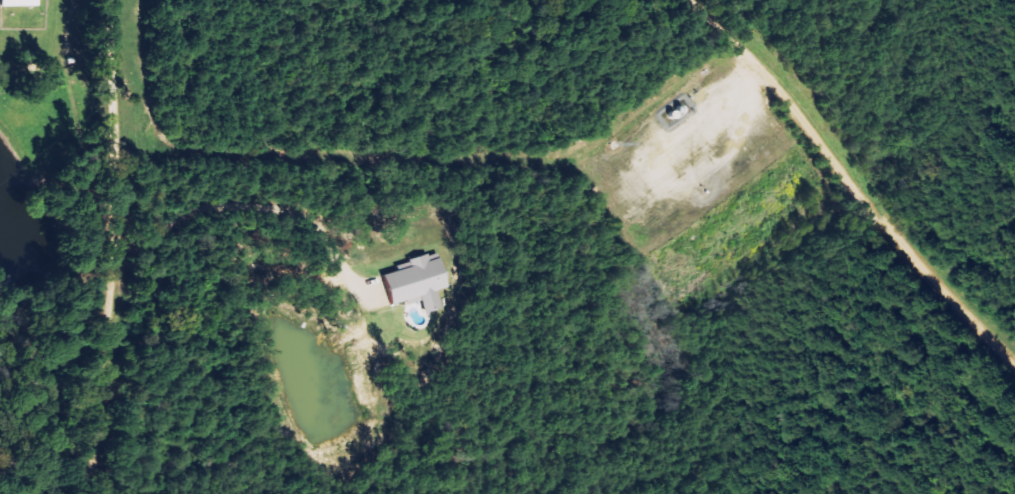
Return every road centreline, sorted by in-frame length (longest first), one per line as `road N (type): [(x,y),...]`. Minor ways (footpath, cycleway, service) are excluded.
road 1 (residential): [(1014,371),(918,275),(764,73),(690,0)]
road 2 (residential): [(99,493),(114,180),(109,0)]

